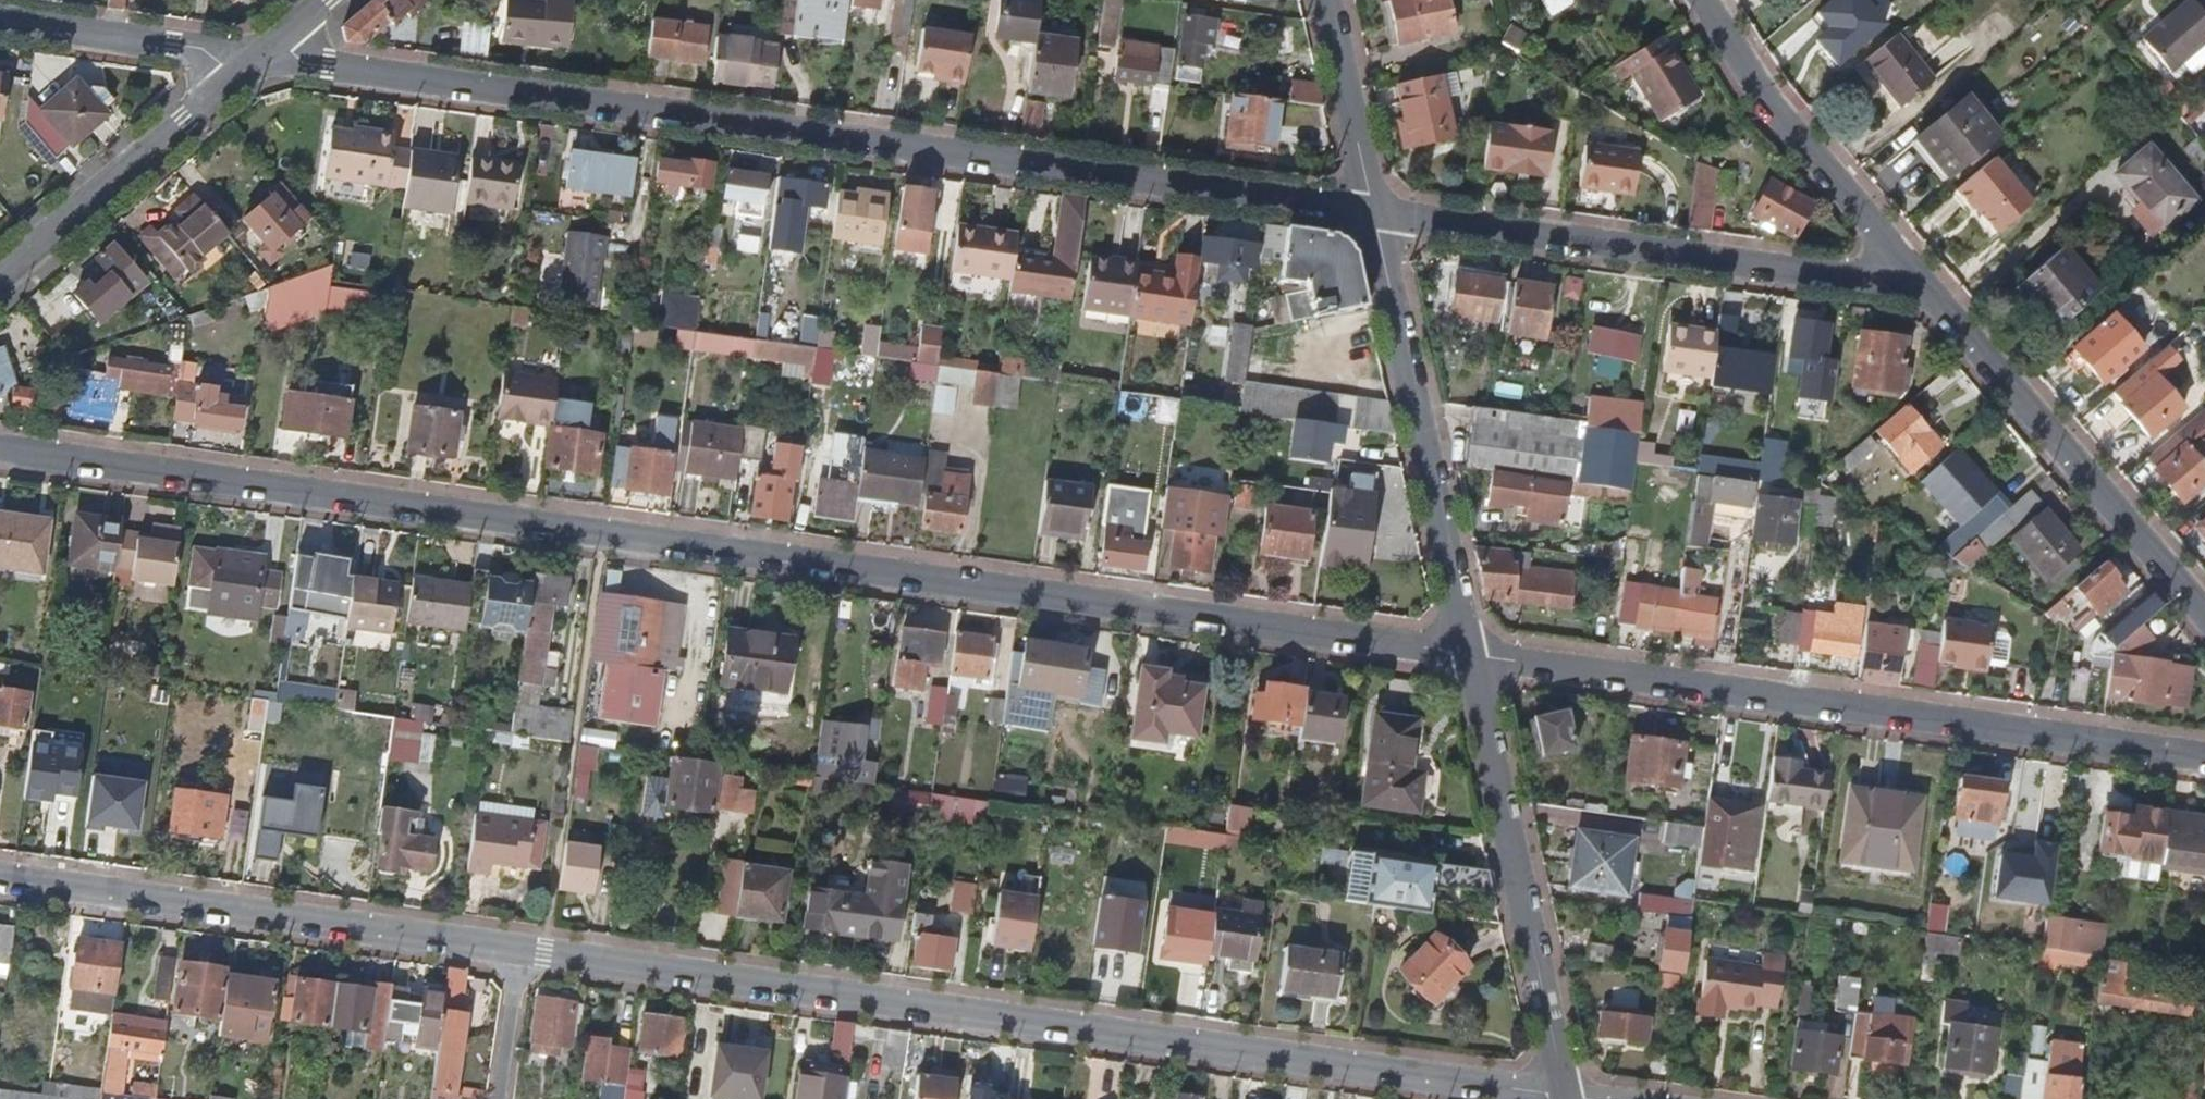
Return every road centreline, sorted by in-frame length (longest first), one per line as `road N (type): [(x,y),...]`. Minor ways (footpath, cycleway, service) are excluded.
road 1 (residential): [(0,448),(1469,653)]
road 2 (residential): [(1376,216),(259,58)]
road 3 (residential): [(521,952),(1566,1097)]
road 4 (residential): [(1469,653),(2204,759)]
road 5 (residential): [(1911,269),(1858,279),(1376,216)]
road 6 (residential): [(0,879),(521,952)]
road 7 (residential): [(1566,1097),(1469,653)]
road 8 (residential): [(2204,612),(1911,269)]
road 9 (residential): [(1469,653),(1376,216)]
road 10 (residential): [(0,281),(259,58)]
road 11 (residential): [(1911,269),(1768,96),(1706,0)]
road 12 (residential): [(259,58),(0,21)]
road 13 (residential): [(1376,216),(1330,0)]
road 14 (residential): [(521,952),(501,1098)]

